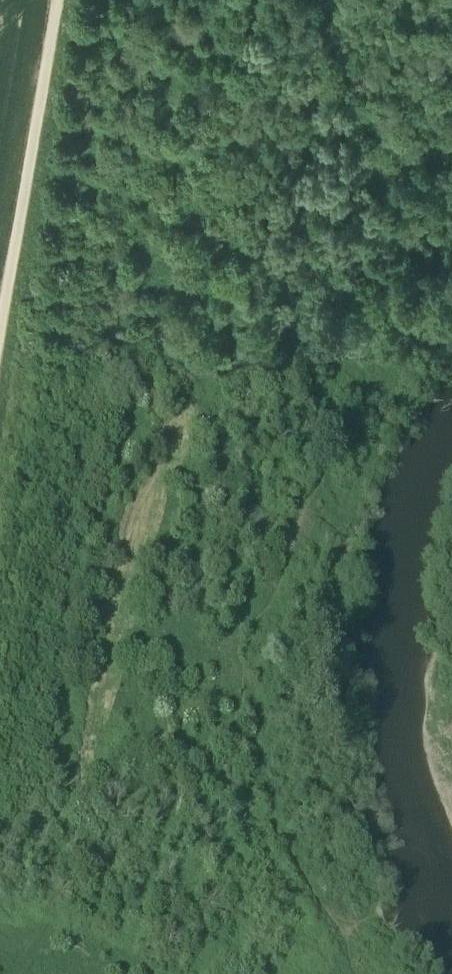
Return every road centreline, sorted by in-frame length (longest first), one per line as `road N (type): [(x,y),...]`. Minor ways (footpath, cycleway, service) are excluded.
road 1 (track): [(59,0),(0,333)]

